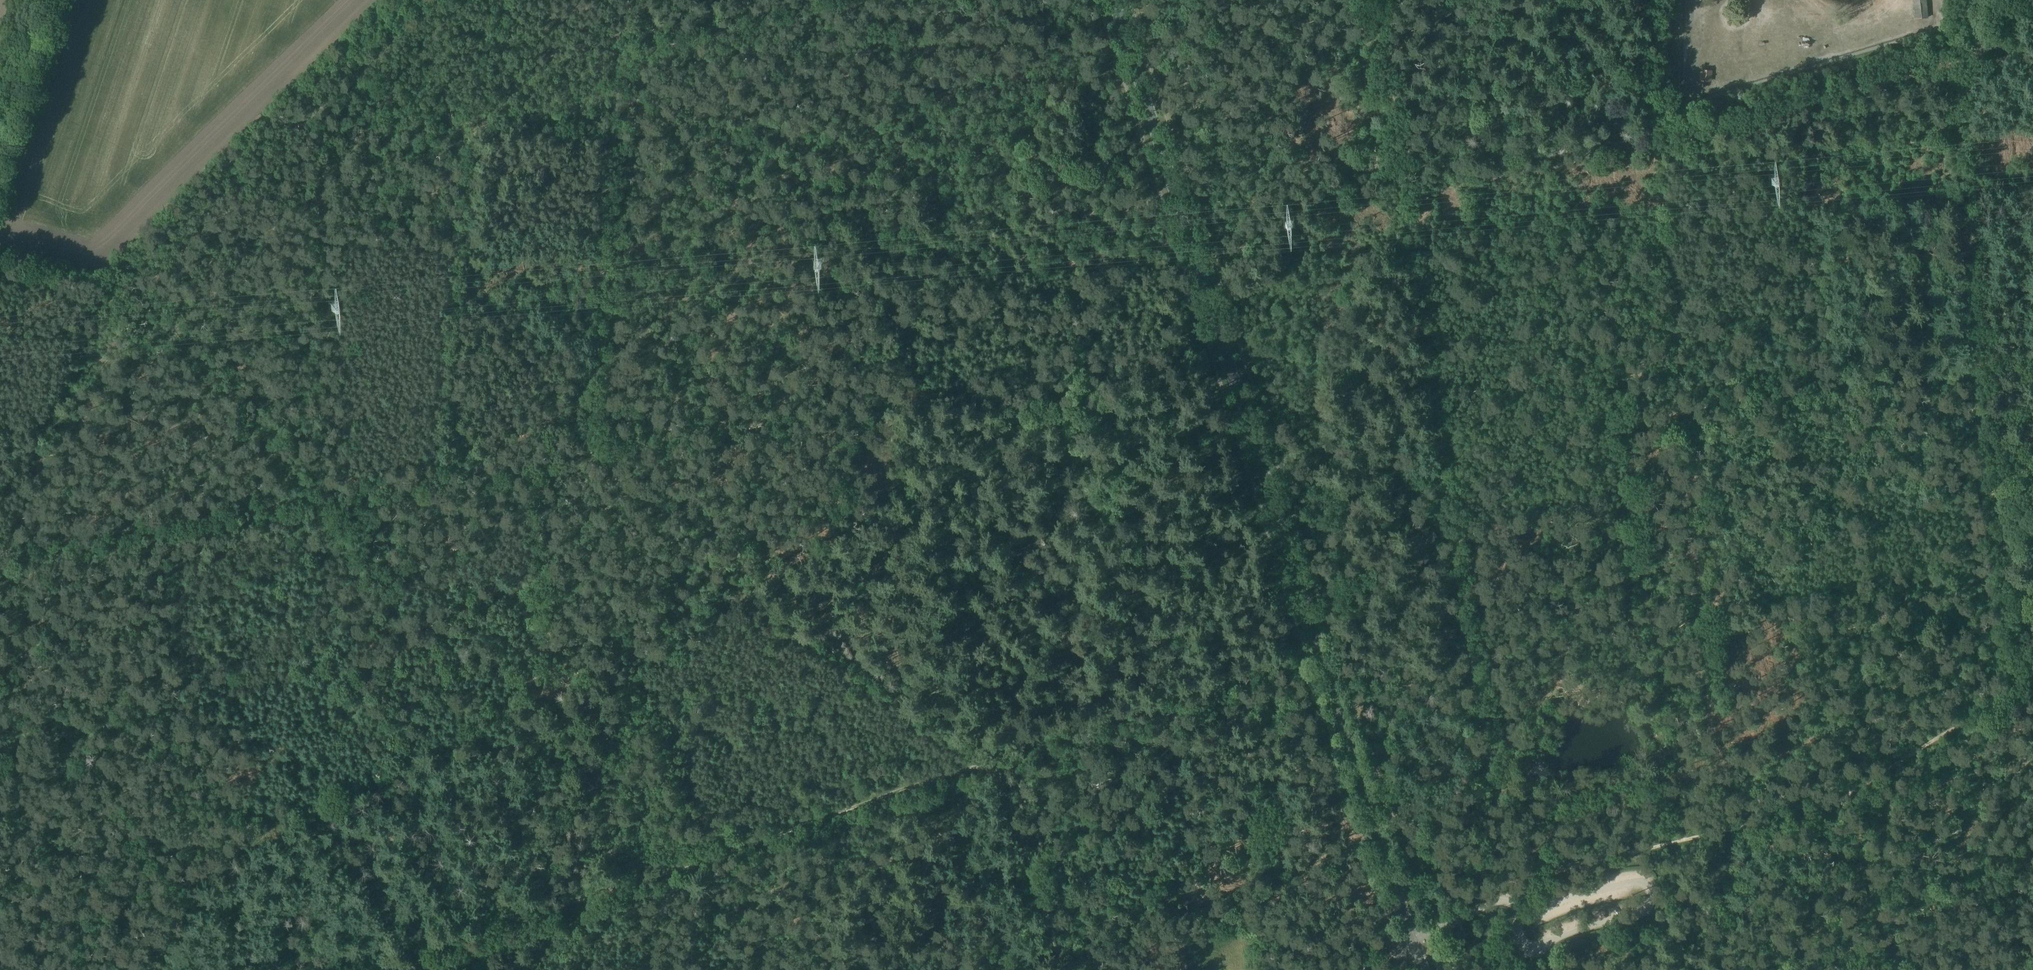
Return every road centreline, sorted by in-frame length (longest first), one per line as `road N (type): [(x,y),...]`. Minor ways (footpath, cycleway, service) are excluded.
road 1 (track): [(1067,969),(872,408),(0,553)]
road 2 (tertiary): [(1414,944),(1115,0)]
road 3 (track): [(1510,894),(1428,500),(1442,431),(1396,169)]
road 4 (track): [(997,757),(335,969)]
road 5 (track): [(588,455),(605,139),(620,122),(631,50)]
road 6 (track): [(1681,400),(1732,775)]
road 7 (track): [(1949,55),(1970,422)]
road 8 (track): [(1993,688),(1970,422),(2029,358)]
road 9 (track): [(2029,358),(1681,400)]
road 10 (track): [(1694,837),(1821,813),(1993,688)]
road 11 (track): [(1652,143),(1681,400)]
road 12 (track): [(1510,894),(1587,860),(1694,837)]
road 13 (track): [(43,0),(0,130)]

